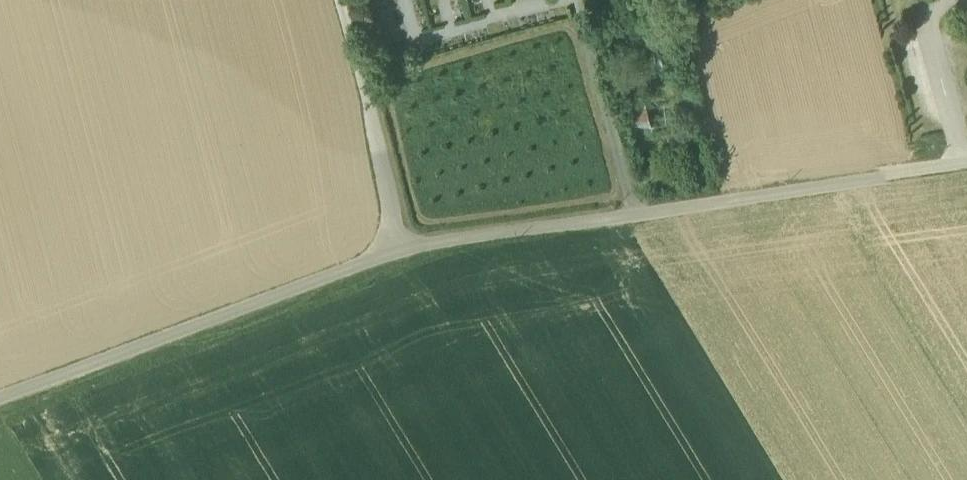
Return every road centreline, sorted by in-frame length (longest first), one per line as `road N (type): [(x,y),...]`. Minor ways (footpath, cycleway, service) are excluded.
road 1 (track): [(393,248),(0,394)]
road 2 (track): [(963,165),(634,211)]
road 3 (track): [(393,248),(389,185),(339,0)]
road 4 (track): [(634,211),(393,248)]
road 5 (track): [(634,211),(589,39)]

